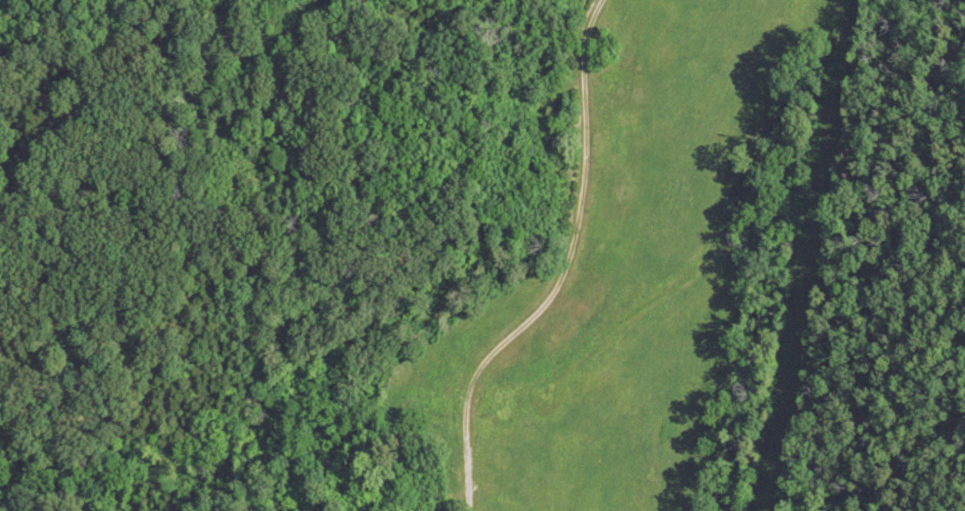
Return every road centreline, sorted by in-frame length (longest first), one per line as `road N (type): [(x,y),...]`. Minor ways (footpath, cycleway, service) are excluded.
road 1 (residential): [(478,510),(482,371),(509,336),(569,297),(581,254),(595,53),(600,18),(614,0)]

